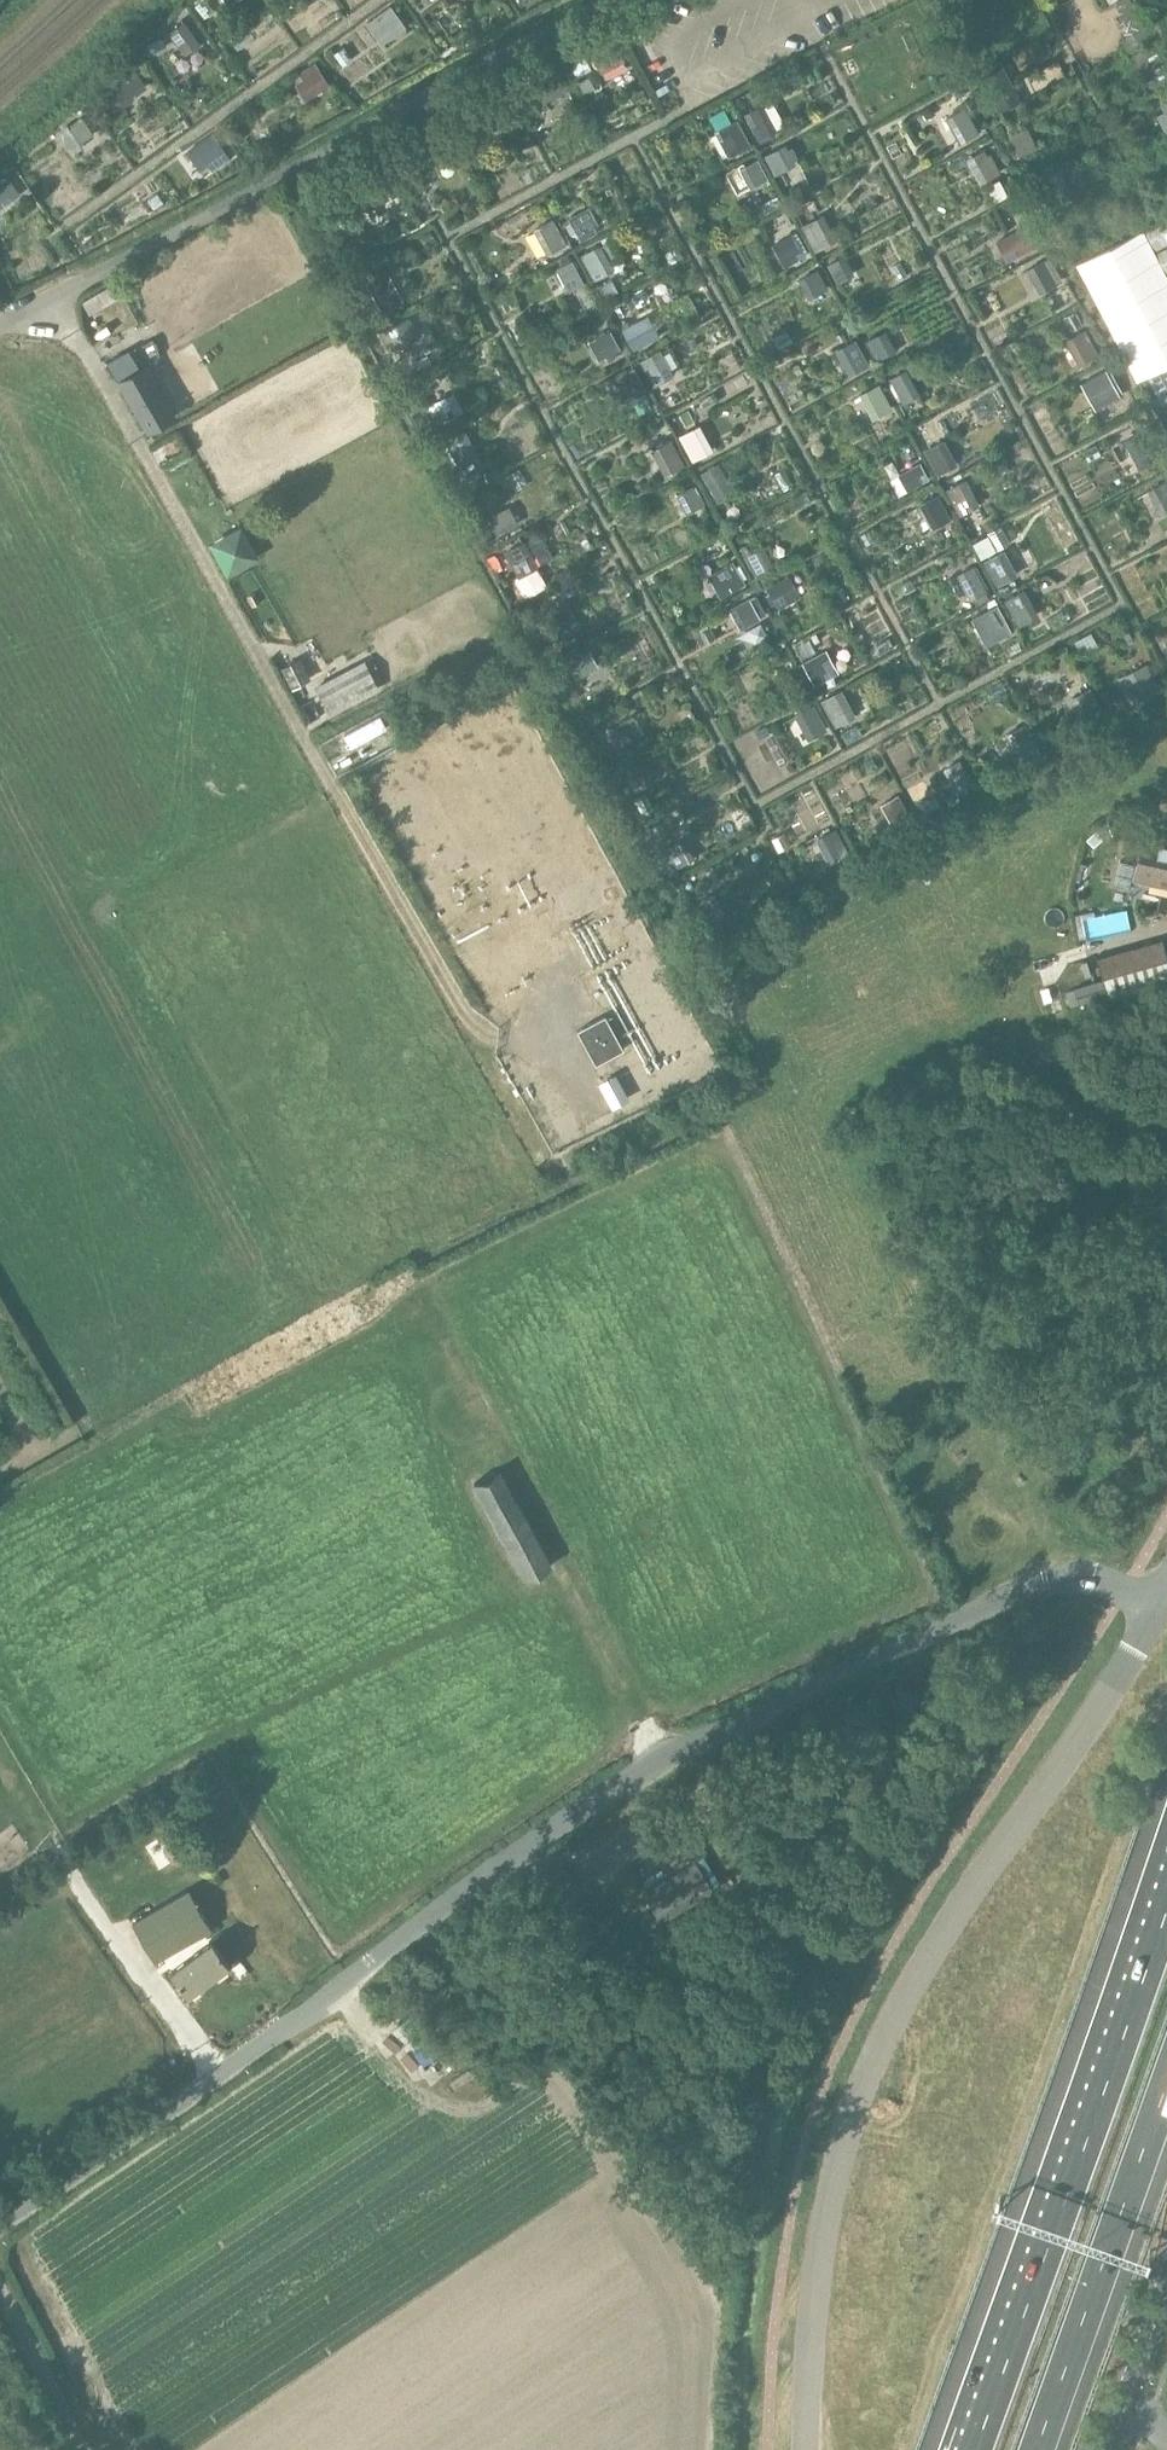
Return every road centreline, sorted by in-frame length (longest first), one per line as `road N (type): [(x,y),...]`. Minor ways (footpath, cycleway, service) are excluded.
road 1 (unclassified): [(0,2223),(134,2136),(561,1817),(1013,1596),(1080,1577),(1157,1605)]
road 2 (unclassified): [(805,2449),(819,2277),(844,2144),(899,2007),(1100,1706),(1157,1605)]
road 3 (unclassified): [(426,945),(52,297)]
road 4 (unclassified): [(596,0),(52,297)]
road 5 (motorway): [(1166,1887),(1005,2366)]
road 6 (motorway): [(1059,2385),(1166,2084)]
road 7 (tertiary): [(1103,2449),(1166,2271)]
road 8 (unclassified): [(79,2449),(0,2296)]

